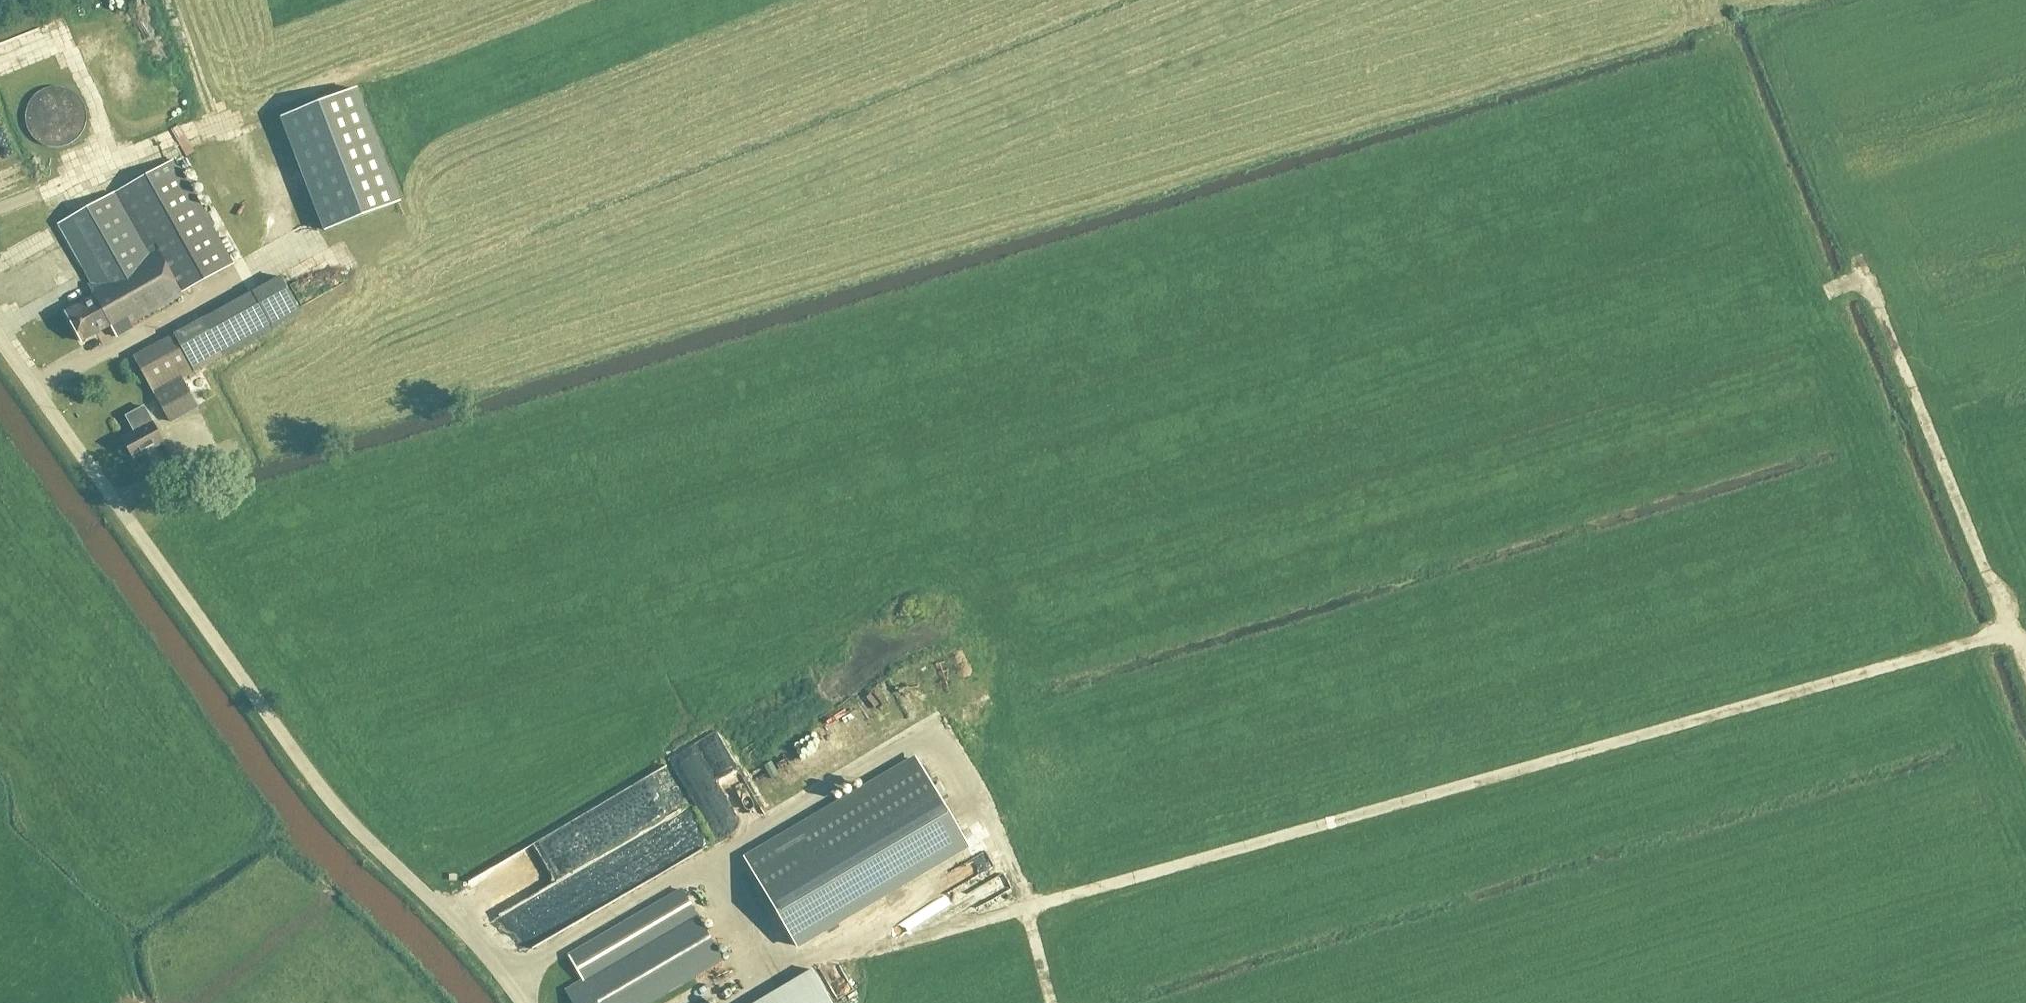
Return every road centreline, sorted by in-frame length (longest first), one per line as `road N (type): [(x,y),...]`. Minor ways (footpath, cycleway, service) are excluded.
road 1 (unclassified): [(514,1002),(490,964),(318,788),(0,320)]

